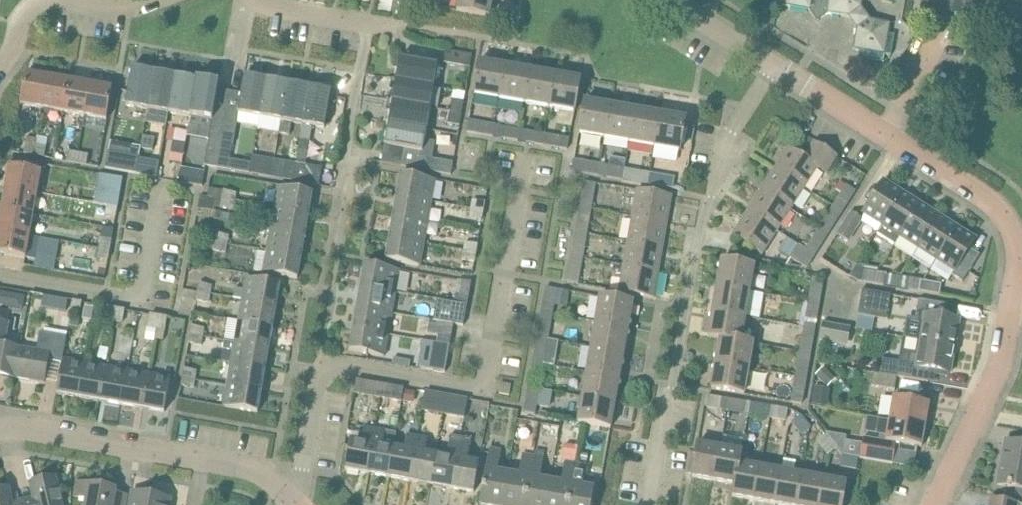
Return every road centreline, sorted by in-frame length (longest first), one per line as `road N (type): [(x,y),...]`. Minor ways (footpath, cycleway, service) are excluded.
road 1 (residential): [(934,504),(998,370),(1016,274),(1008,219),(992,201),(692,22),(673,0)]
road 2 (residential): [(295,496),(321,364),(487,393),(530,147)]
road 3 (residential): [(341,195),(371,26),(255,0)]
road 4 (residential): [(0,277),(144,303),(165,183)]
road 5 (residential): [(0,427),(203,459)]
road 6 (residential): [(671,389),(710,199)]

